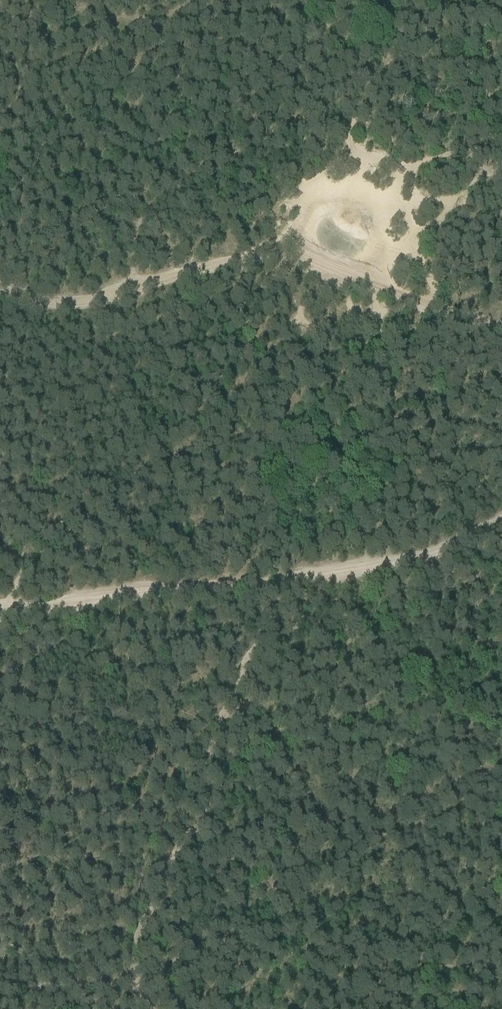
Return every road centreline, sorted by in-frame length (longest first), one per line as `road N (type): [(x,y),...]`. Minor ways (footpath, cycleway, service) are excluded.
road 1 (track): [(501,321),(318,262),(257,264),(95,300),(45,300),(0,288)]
road 2 (track): [(0,606),(353,572),(423,557),(501,522)]

